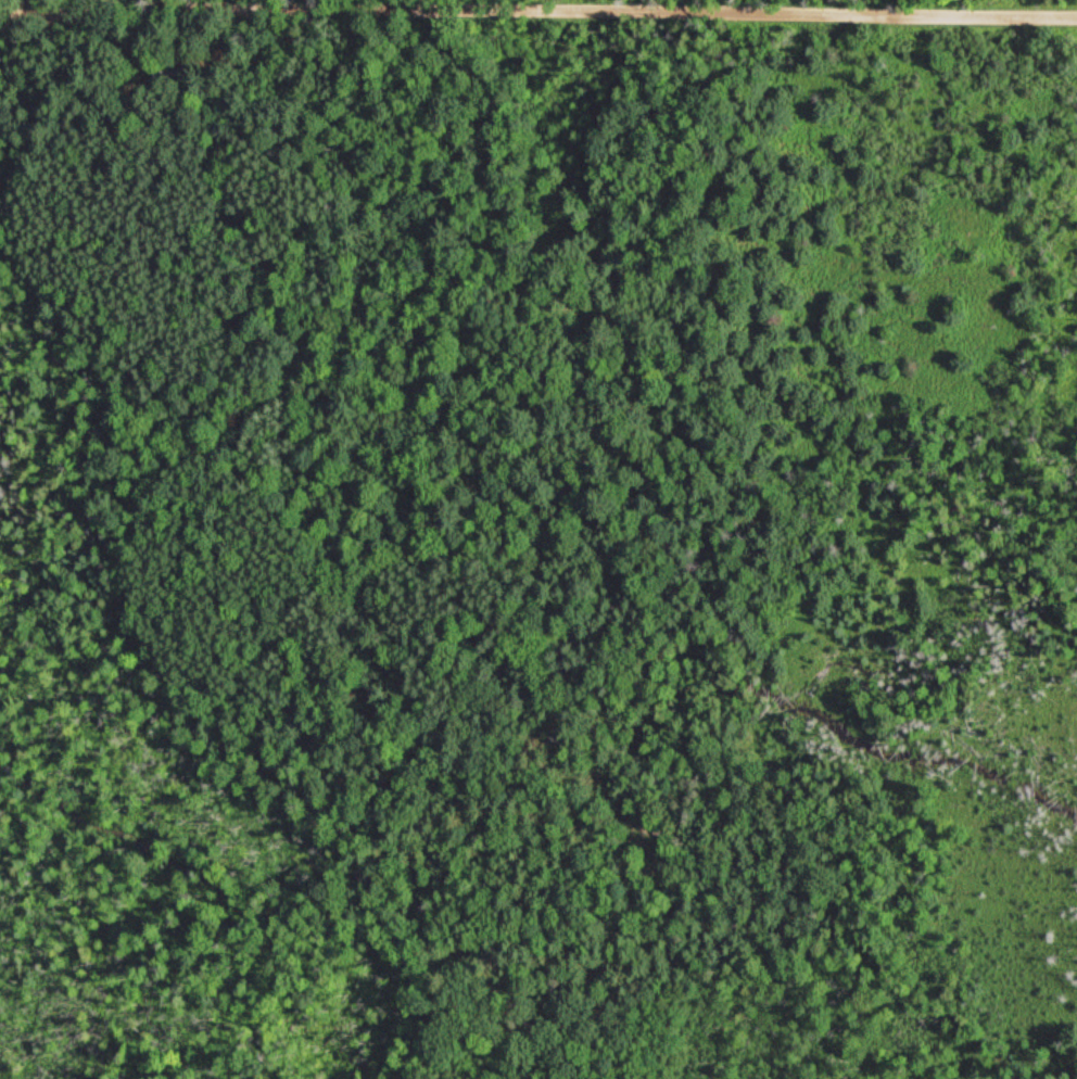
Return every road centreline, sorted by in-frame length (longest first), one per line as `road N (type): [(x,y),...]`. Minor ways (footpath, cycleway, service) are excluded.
road 1 (residential): [(1076,16),(0,6)]

